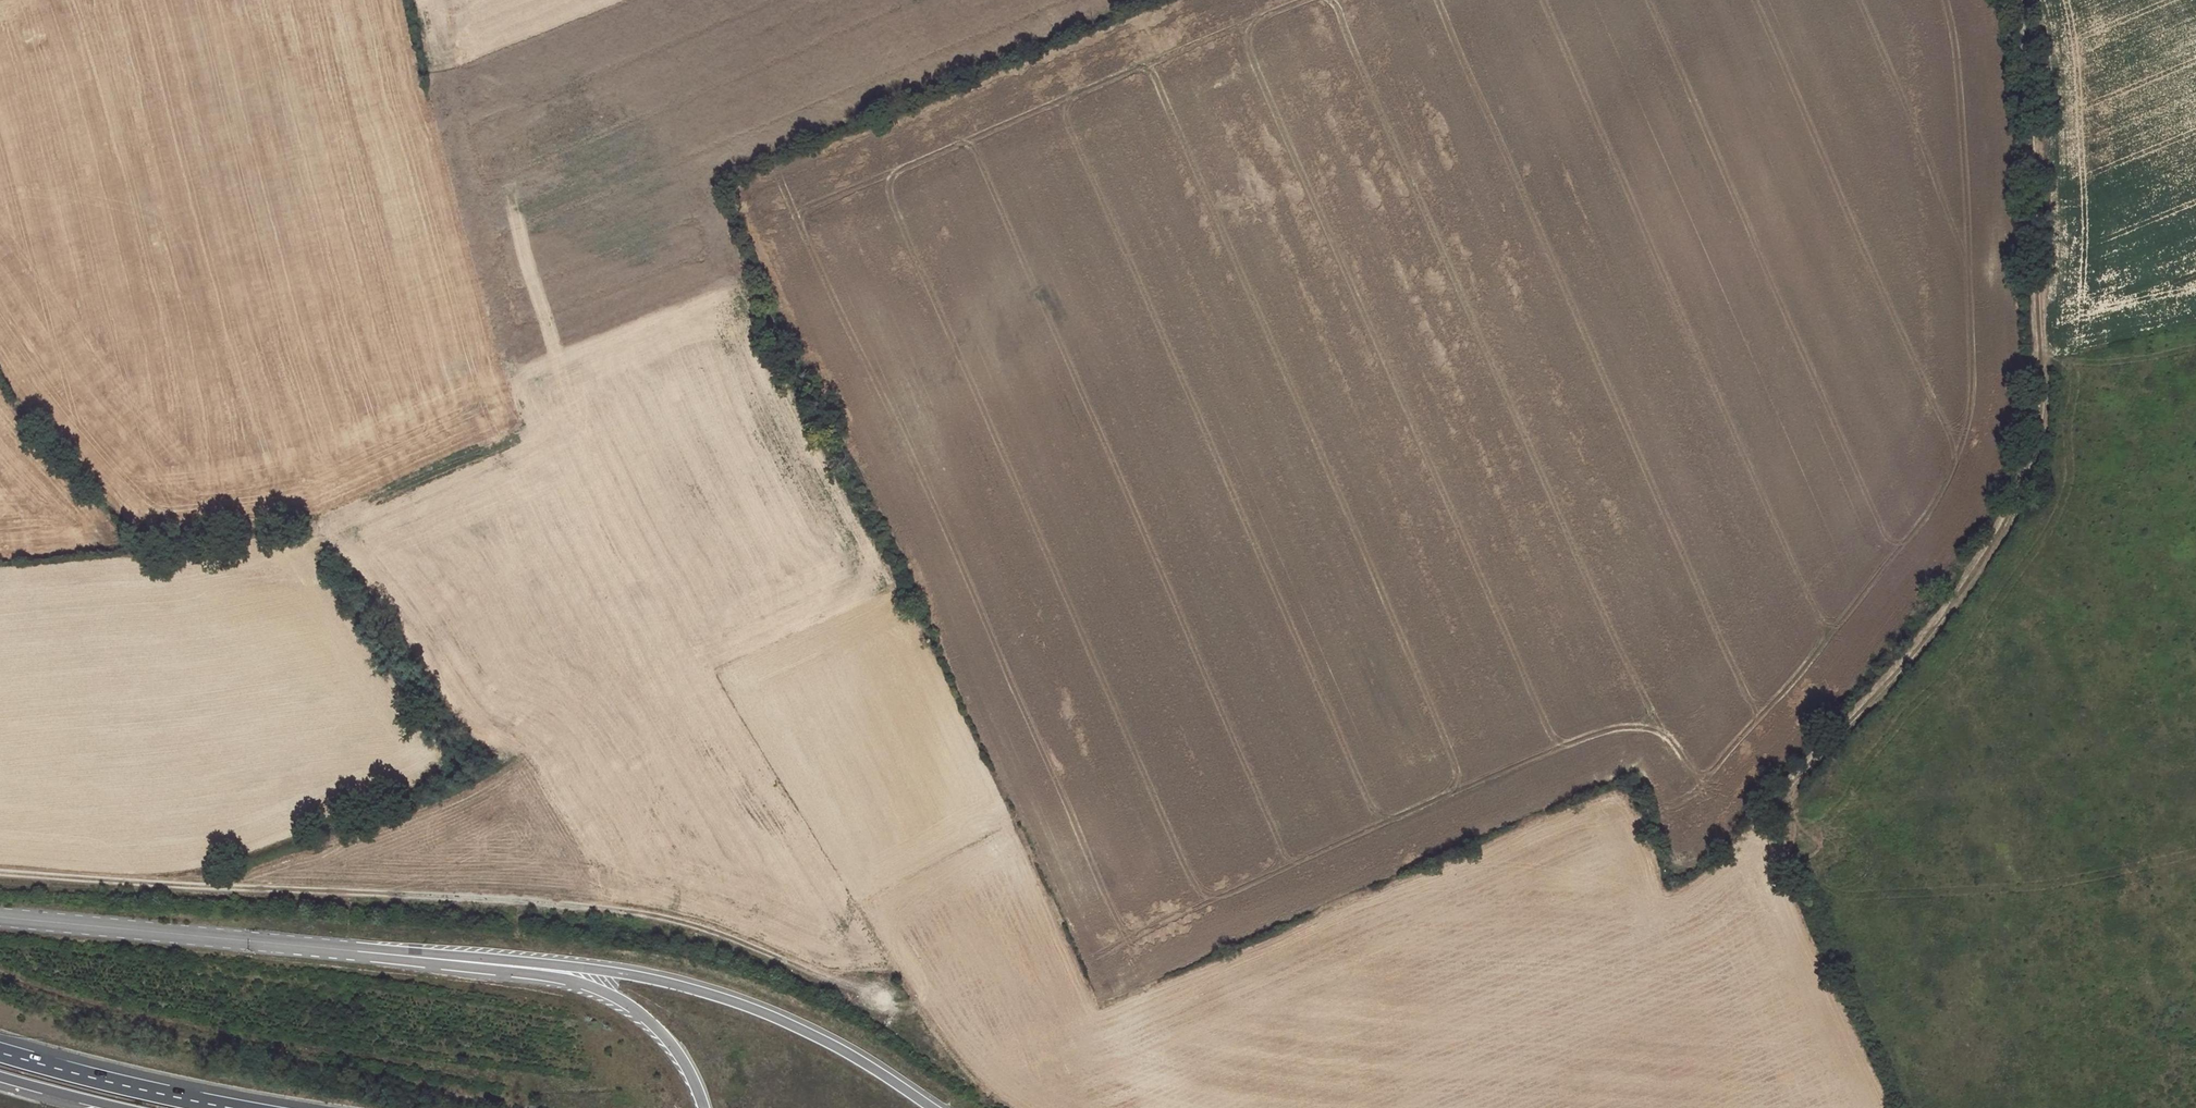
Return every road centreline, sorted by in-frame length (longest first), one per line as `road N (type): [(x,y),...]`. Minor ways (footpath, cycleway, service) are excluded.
road 1 (track): [(0,873),(625,911),(764,950),(893,1016)]
road 2 (track): [(1761,811),(1898,669),(1983,559),(2017,498),(2039,417),(2040,348),(2028,57),(2016,0)]
road 3 (track): [(1781,790),(1920,1107)]
road 4 (trunk): [(228,1107),(0,1052)]
road 5 (trunk): [(0,1076),(122,1107)]

